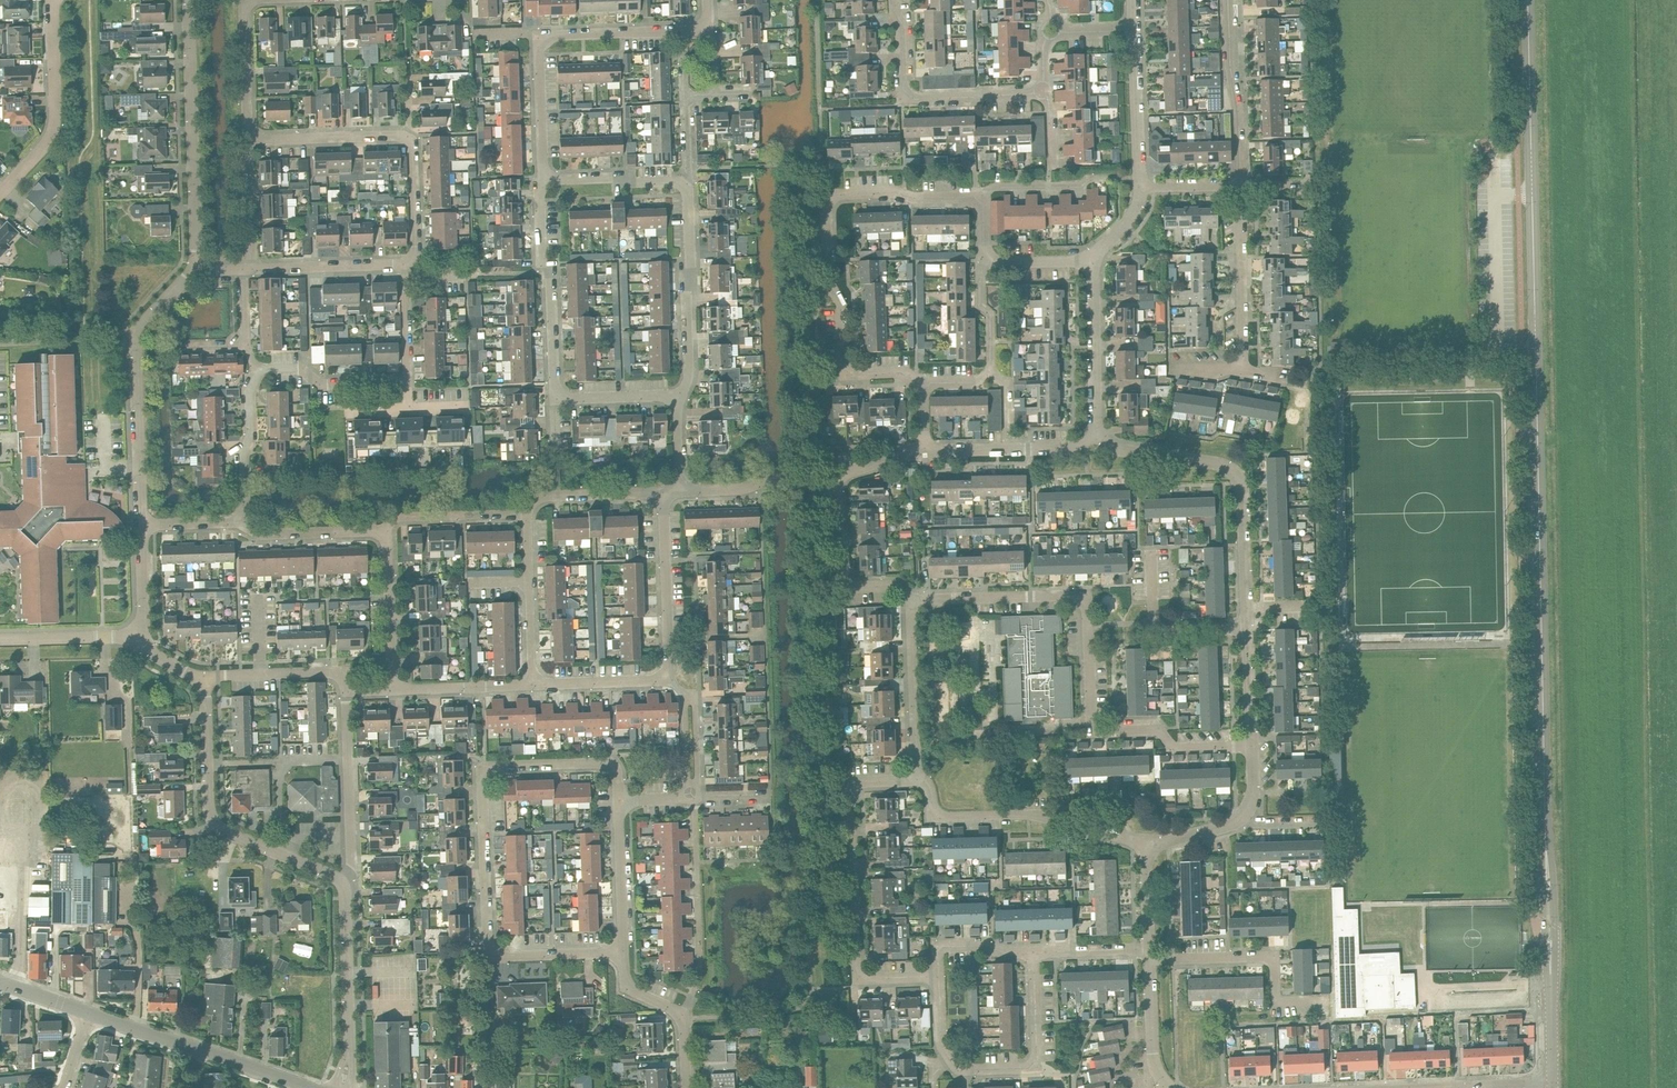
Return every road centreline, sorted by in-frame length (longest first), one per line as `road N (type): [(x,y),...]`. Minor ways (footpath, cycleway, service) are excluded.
road 1 (tertiary): [(1553,1083),(1529,0)]
road 2 (residential): [(624,952),(493,951),(482,781),(497,766),(608,764),(618,801)]
road 3 (residential): [(1252,746),(1173,748),(1157,729),(1103,731),(1092,723),(1088,612),(1073,597),(911,599)]
road 4 (residential): [(1252,746),(1240,483),(1214,463),(1123,450),(1096,433)]
road 5 (residential): [(980,200),(894,192),(827,198),(829,281),(842,306),(844,368),(901,372),(924,383)]
road 6 (residential): [(939,976),(869,979),(857,972),(850,790),(863,782),(916,780)]
road 7 (residential): [(404,264),(416,244),(410,141),(248,140)]
road 8 (residential): [(140,525),(135,341),(194,271)]
road 9 (residential): [(194,271),(187,0)]
road 10 (residential): [(1146,843),(1035,814),(939,815),(916,780)]
road 11 (residential): [(1044,94),(910,97),(894,0)]
road 12 (tertiary): [(307,1087),(88,1012)]
road 13 (residential): [(550,179),(539,191),(541,267),(550,278),(560,398)]
road 14 (residential): [(681,1017),(701,968),(693,798)]
road 15 (residential): [(676,400),(689,372),(683,185)]
road 16 (residential): [(0,193),(44,147),(56,119),(53,0)]
road 17 (residential): [(341,1087),(349,1050),(343,885)]
road 18 (residential): [(950,1057),(962,1070),(1035,1063),(1034,952)]
road 19 (residential): [(343,885),(216,824),(207,764)]
road 20 (unclassified): [(1241,186),(1228,0)]
road 21 (residential): [(664,676),(663,492)]
road 22 (residential): [(916,780),(911,599)]
road 23 (residential): [(911,599),(890,585),(843,582),(836,477)]
road 24 (residential): [(925,450),(1066,448),(1096,433)]
road 25 (residential): [(533,685),(527,513)]
road 26 (residential): [(1096,433),(1093,261)]
road 27 (residential): [(1276,1001),(1267,957),(1150,960)]
road 28 (residential): [(393,690),(386,531)]
road 29 (residential): [(1140,188),(1134,30)]
road 30 (residential): [(679,492),(836,477)]
road 31 (residential): [(243,522),(249,391),(260,371)]
road 32 (residential): [(260,371),(295,367),(320,384),(407,381)]
road 33 (residential): [(346,691),(335,673),(204,676)]
road 34 (residential): [(252,269),(404,264)]
road 35 (residential): [(624,952),(618,801)]
road 36 (residential): [(386,531),(398,517),(527,513)]
road 37 (residential): [(386,531),(265,534),(243,522)]
road 38 (residential): [(144,635),(0,639)]
road 39 (residential): [(527,513),(543,496),(663,492)]
road 40 (residential): [(550,179),(543,166),(544,38)]
road 41 (residential): [(393,690),(533,685)]
road 42 (residential): [(248,140),(250,0)]
road 43 (unclassified): [(350,838),(299,840),(284,832),(279,762)]
road 44 (residential): [(544,38),(680,30)]
road 45 (residential): [(693,798),(689,698),(664,676)]
road 46 (residential): [(683,185),(550,179)]
road 47 (residential): [(980,200),(993,188),(1079,187),(1106,178)]
road 48 (residential): [(533,685),(664,676)]
road 49 (residential): [(1168,1086),(1154,1064),(1150,960)]
road 50 (residential): [(252,269),(248,140)]
road 51 (residential): [(939,976),(941,947),(1034,952)]

